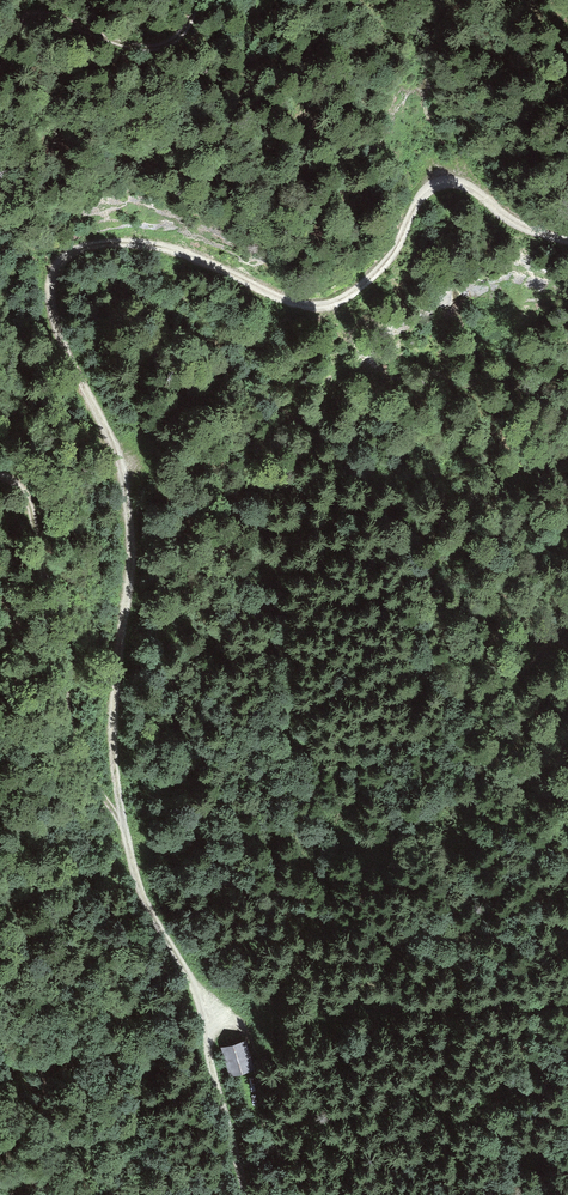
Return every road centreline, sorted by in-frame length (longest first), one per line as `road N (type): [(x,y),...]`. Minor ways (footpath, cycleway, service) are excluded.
road 1 (track): [(124,829),(112,710),(130,577),(126,500),(113,446),(58,332),(51,297),(58,266),(87,247),(141,244),(284,299),(325,305),(367,282),(400,244),(421,198),(445,185),(474,193),(517,226),(567,241)]
road 2 (track): [(0,478),(19,485),(35,510),(40,569),(63,604),(78,749),(124,829),(152,920),(194,988),(246,1194)]
road 3 (track): [(197,0),(178,37),(148,47),(38,16),(22,23),(0,73)]

